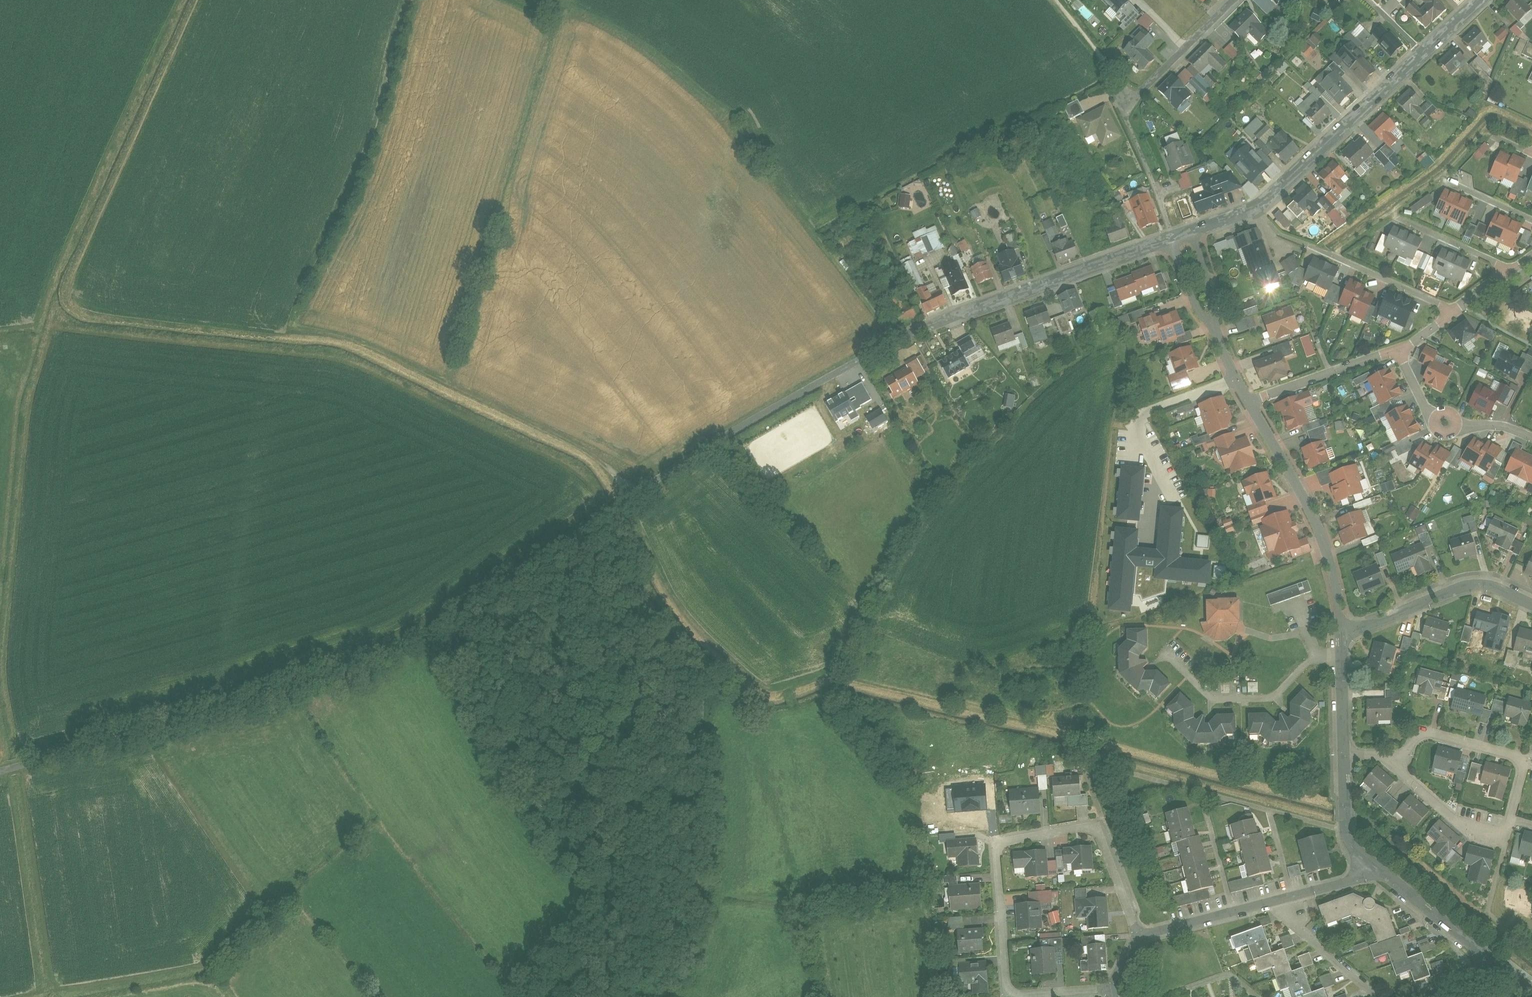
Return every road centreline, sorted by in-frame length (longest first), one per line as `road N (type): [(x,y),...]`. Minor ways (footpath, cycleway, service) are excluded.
road 1 (residential): [(595,518),(445,621),(331,677),(0,771)]
road 2 (residential): [(1170,238),(905,336),(595,518)]
road 3 (unclassified): [(669,996),(693,945),(706,825),(701,698),(692,650),(595,518)]
road 4 (residential): [(1136,929),(1092,822),(997,838),(1008,985),(1110,981)]
road 5 (track): [(630,495),(581,443),(397,351),(304,323)]
road 6 (residential): [(1478,0),(1272,194),(1192,230)]
road 7 (residential): [(1396,762),(1451,818),(1507,835),(1524,769),(1517,756),(1426,732),(1414,739)]
road 8 (residential): [(1341,633),(1317,522),(1251,400)]
road 9 (residential): [(1341,633),(1467,586),(1488,585),(1531,604)]
road 10 (residential): [(1398,351),(1427,406),(1446,423),(1460,430),(1506,427),(1531,438)]
road 11 (residential): [(1261,896),(1389,996)]
road 12 (residential): [(1454,310),(1307,244)]
road 13 (residential): [(1251,400),(1398,351)]
road 14 (residential): [(1499,960),(1378,866)]
road 15 (residential): [(1233,0),(1135,100)]
road 16 (residential): [(1136,929),(1261,896)]
road 17 (residential): [(1378,866),(1353,844),(1344,822),(1343,750)]
road 18 (residential): [(1516,268),(1398,218)]
road 19 (residential): [(1261,896),(1378,866)]

